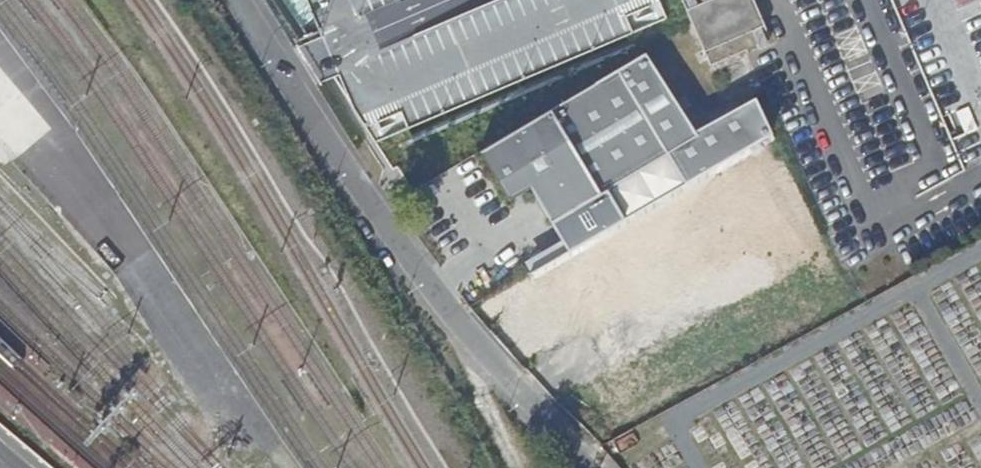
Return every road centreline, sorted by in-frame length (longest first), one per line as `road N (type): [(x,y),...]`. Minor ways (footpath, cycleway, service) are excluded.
road 1 (residential): [(246,0),(434,296),(600,467)]

